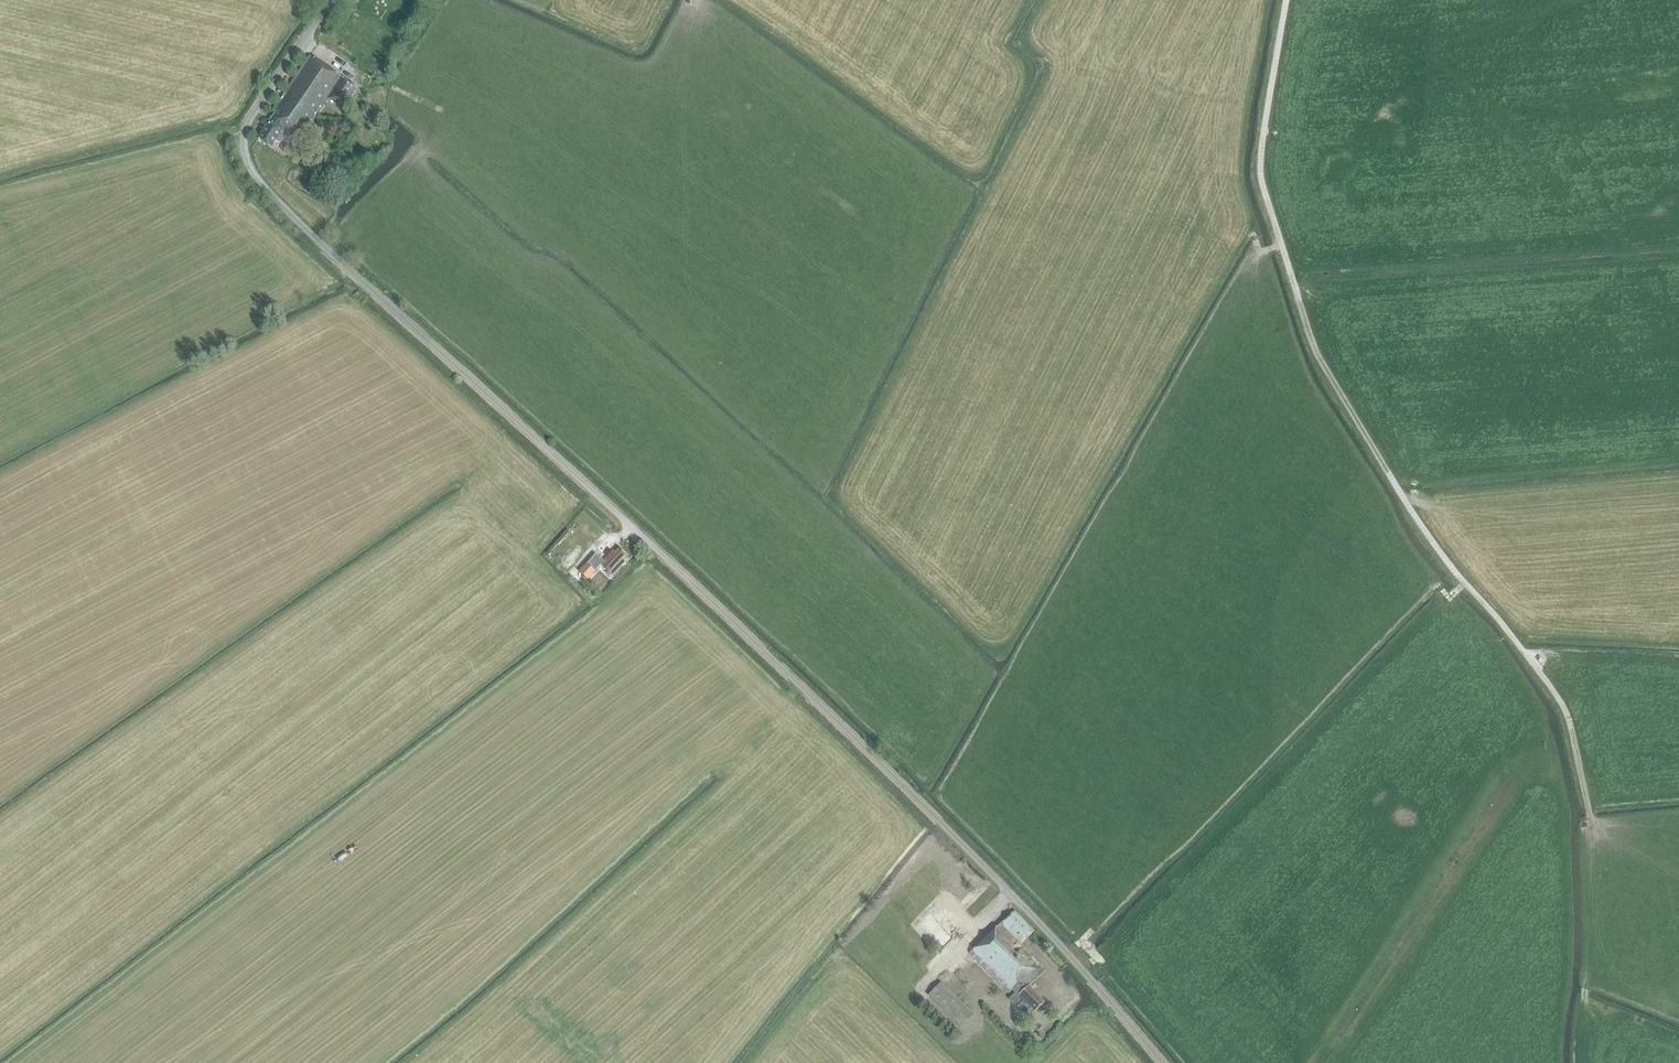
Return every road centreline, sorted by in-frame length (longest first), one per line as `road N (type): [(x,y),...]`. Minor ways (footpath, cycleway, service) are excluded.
road 1 (unclassified): [(1164,1062),(870,752),(260,173),(256,119),(339,0)]

